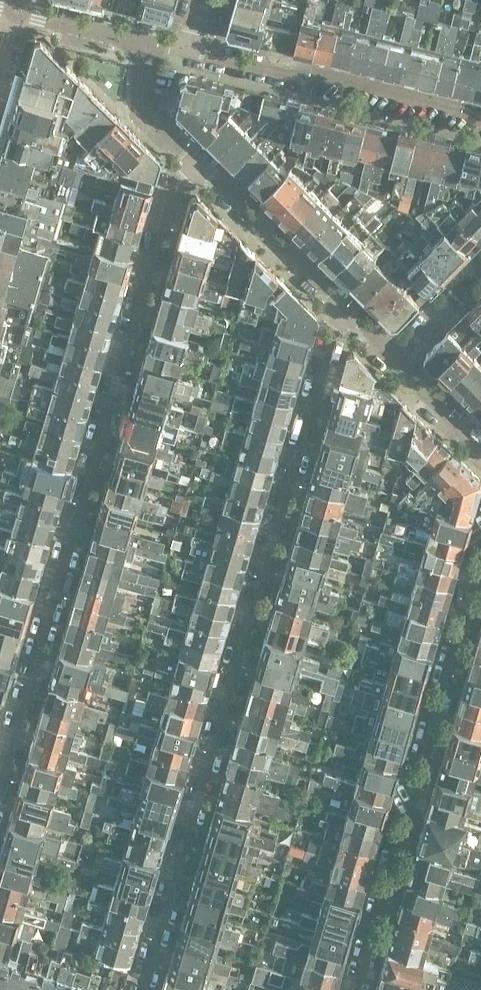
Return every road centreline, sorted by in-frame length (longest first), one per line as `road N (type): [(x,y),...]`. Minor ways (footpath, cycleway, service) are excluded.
road 1 (residential): [(331,301),(141,989)]
road 2 (residential): [(0,793),(177,183),(197,163)]
road 3 (residential): [(364,989),(480,567)]
road 4 (residential): [(480,130),(188,51)]
road 5 (residential): [(197,163),(331,301)]
road 6 (residential): [(154,43),(140,105),(197,163)]
road 7 (residential): [(154,43),(16,9)]
road 8 (residential): [(391,359),(480,269)]
road 9 (residential): [(391,359),(480,447)]

